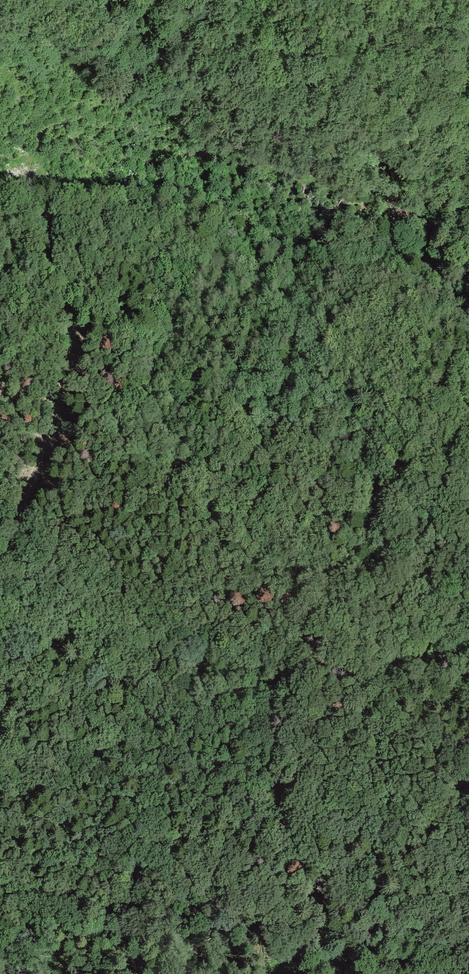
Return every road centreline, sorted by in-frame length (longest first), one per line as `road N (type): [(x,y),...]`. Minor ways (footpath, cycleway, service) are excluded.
road 1 (track): [(0,591),(76,355),(57,267),(24,176)]
road 2 (track): [(389,290),(396,327),(409,344),(420,451),(386,517),(392,564),(412,587),(468,615)]

